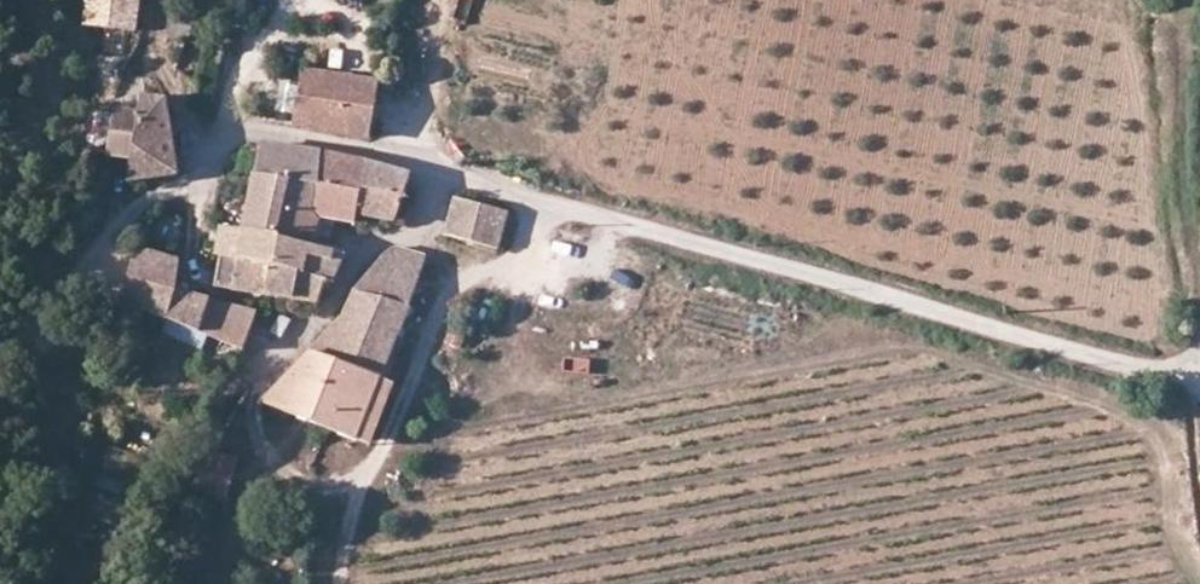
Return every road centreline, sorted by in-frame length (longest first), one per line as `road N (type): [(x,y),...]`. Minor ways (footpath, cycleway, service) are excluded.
road 1 (unclassified): [(1195,358),(1131,373),(423,163),(236,140),(198,179),(135,210),(0,376)]

